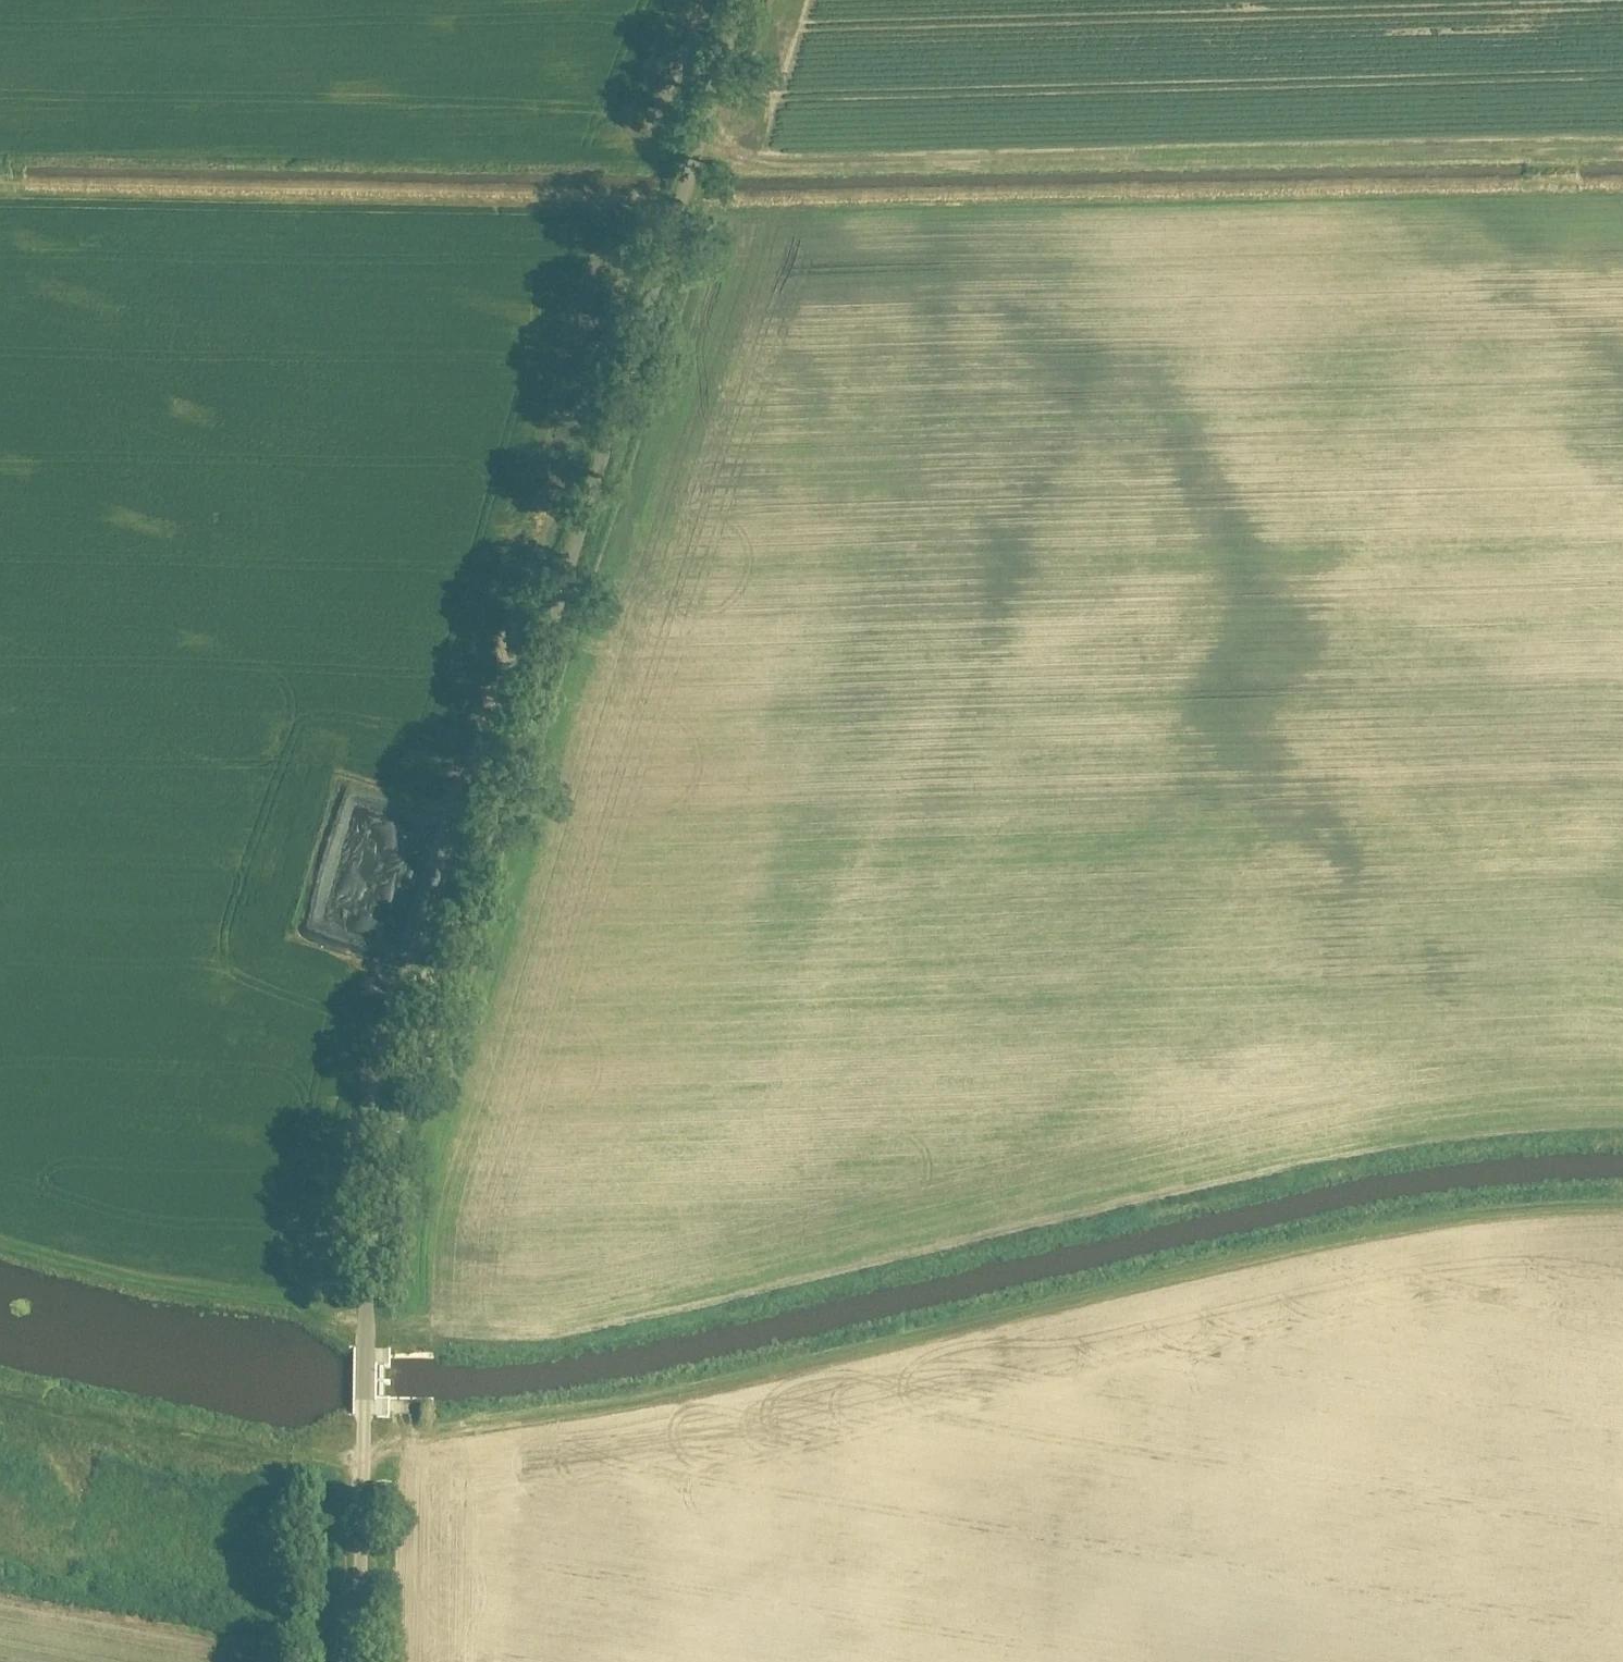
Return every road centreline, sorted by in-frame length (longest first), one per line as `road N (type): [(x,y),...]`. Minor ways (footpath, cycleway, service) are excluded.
road 1 (unclassified): [(365,1437),(382,1191),(448,947),(740,0)]
road 2 (residential): [(364,1661),(365,1437)]

